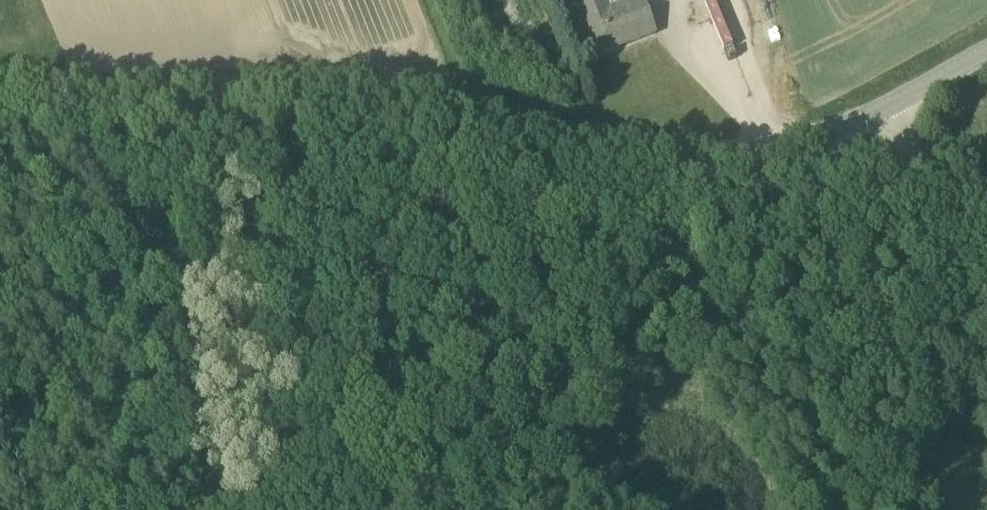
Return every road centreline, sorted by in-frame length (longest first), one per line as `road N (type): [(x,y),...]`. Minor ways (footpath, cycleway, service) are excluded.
road 1 (unclassified): [(884,114),(806,147),(675,160),(584,152),(407,98),(0,87)]
road 2 (unclassified): [(986,198),(917,155),(884,114)]

